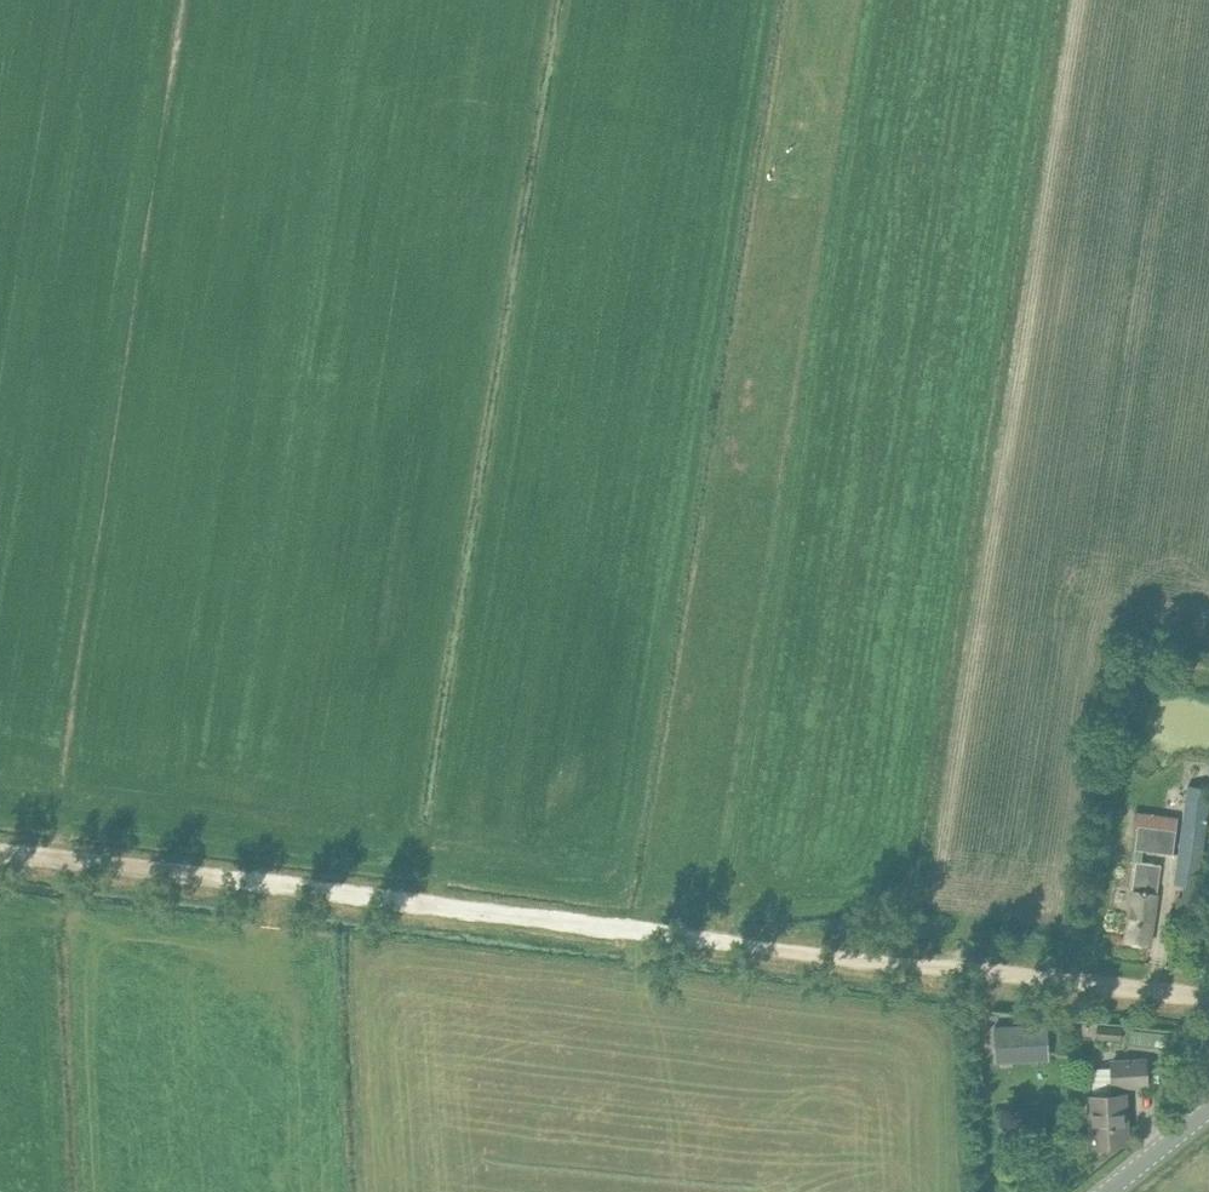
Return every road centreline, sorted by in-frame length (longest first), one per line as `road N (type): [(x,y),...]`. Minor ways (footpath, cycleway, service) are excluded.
road 1 (track): [(0,847),(1208,1004)]
road 2 (tertiary): [(1108,1191),(1208,1111)]

